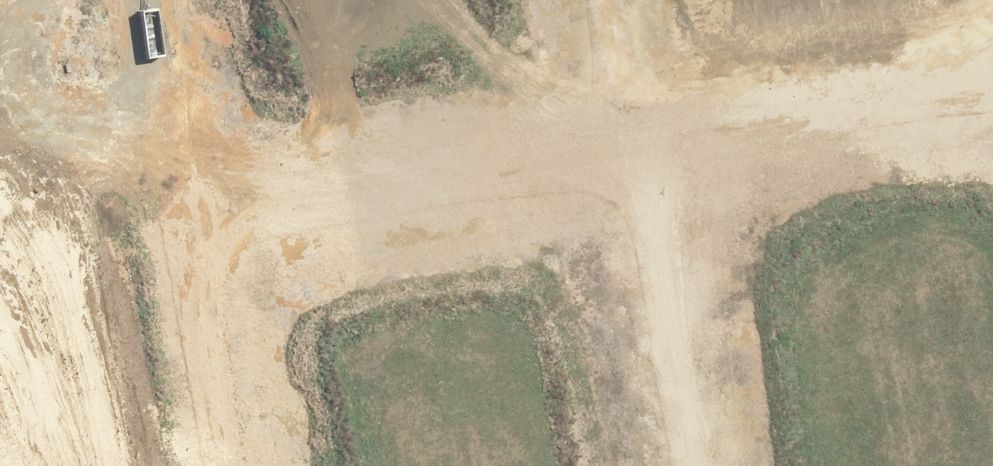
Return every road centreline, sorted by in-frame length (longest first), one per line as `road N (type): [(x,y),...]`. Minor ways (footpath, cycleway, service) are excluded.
road 1 (residential): [(198,211),(650,132)]
road 2 (residential): [(650,132),(992,73)]
road 3 (residential): [(650,132),(708,465)]
road 4 (residential): [(198,211),(242,465)]
road 5 (residential): [(161,0),(198,211)]
road 6 (residential): [(628,0),(650,132)]

